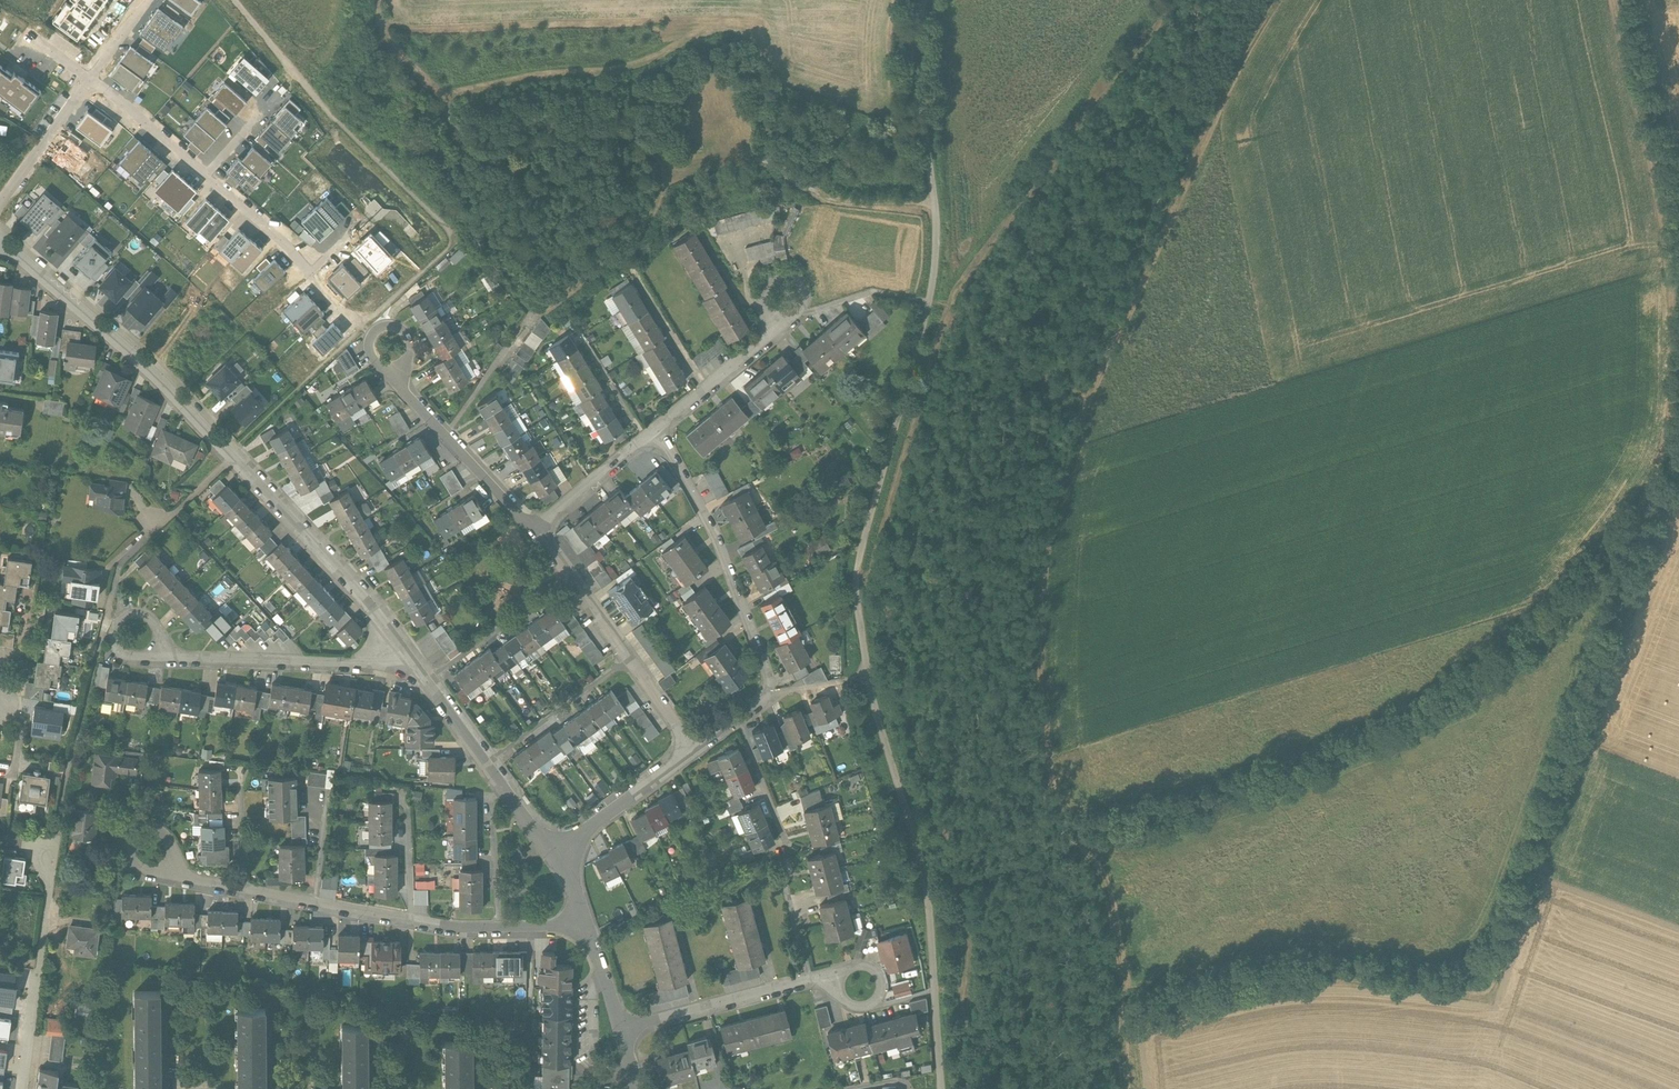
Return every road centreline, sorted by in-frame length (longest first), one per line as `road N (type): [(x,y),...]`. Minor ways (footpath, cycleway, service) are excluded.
road 1 (track): [(1129,983),(1103,879),(1075,825),(1056,751),(1050,675),(1058,533),(1091,391),(1143,310),(1237,69),(1279,0)]
road 2 (track): [(1678,501),(1485,999),(1327,986),(1123,1021)]
road 3 (track): [(940,1088),(929,910),(866,675),(855,584),(928,303)]
road 4 (track): [(1525,673),(1630,534),(1665,445),(1671,263),(1615,0)]
road 5 (residential): [(584,925),(454,927),(177,873)]
road 6 (residential): [(659,431),(716,537),(768,682),(759,706),(696,752)]
road 7 (residential): [(234,458),(138,355),(0,244)]
road 8 (track): [(928,303),(936,204),(918,74),(930,0)]
road 9 (residential): [(22,1088),(55,846),(32,843)]
road 10 (residential): [(402,644),(234,458)]
road 11 (residential): [(402,644),(360,664),(165,656)]
road 12 (residential): [(619,1030),(811,979)]
road 13 (residential): [(535,530),(403,386)]
road 14 (residential): [(488,764),(631,660)]
road 15 (residential): [(429,680),(571,577)]
road 16 (residential): [(696,752),(555,856)]
road 17 (residential): [(535,530),(659,431)]
road 18 (residential): [(119,566),(234,458)]
road 19 (residential): [(659,431),(777,330)]
road 20 (residential): [(91,81),(0,202)]
road 21 (residential): [(91,81),(207,176)]
road 22 (track): [(1644,0),(1678,146)]
road 23 (residential): [(811,979),(860,966),(882,984),(863,1008),(830,989)]
road 24 (residential): [(207,176),(309,276)]
road 25 (residential): [(403,386),(409,343),(394,325),(374,331),(370,343),(387,372)]
road 26 (residential): [(177,873),(163,833),(144,829),(132,858),(160,874)]
road 27 (residential): [(165,656),(156,627),(129,617),(113,640),(139,657)]

